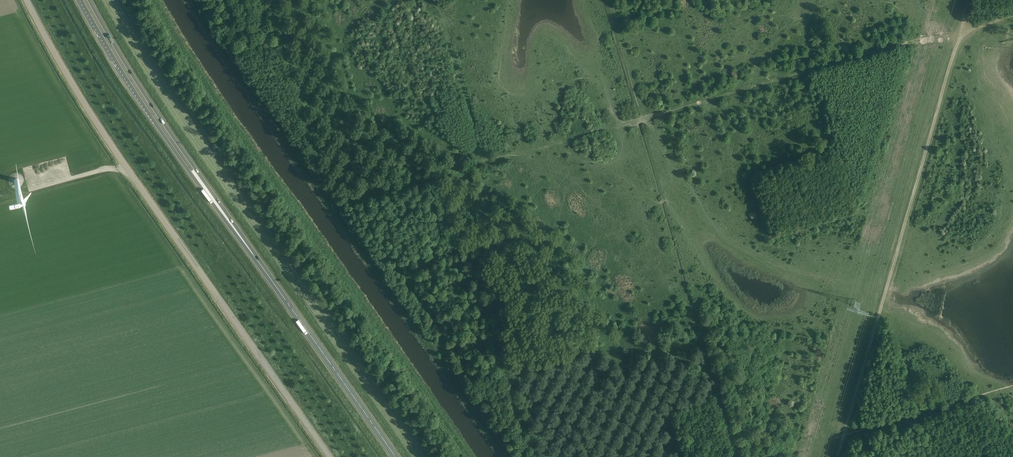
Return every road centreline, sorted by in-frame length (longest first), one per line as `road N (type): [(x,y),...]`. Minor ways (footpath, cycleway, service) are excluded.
road 1 (track): [(1012,15),(958,41),(920,36),(494,160),(329,197),(195,0)]
road 2 (unclassified): [(330,456),(137,182),(27,0)]
road 3 (track): [(970,0),(838,456)]
road 4 (trunk): [(398,456),(201,181)]
road 5 (trunk): [(79,0),(135,93),(201,181)]
road 6 (trunk): [(201,181),(88,0)]

